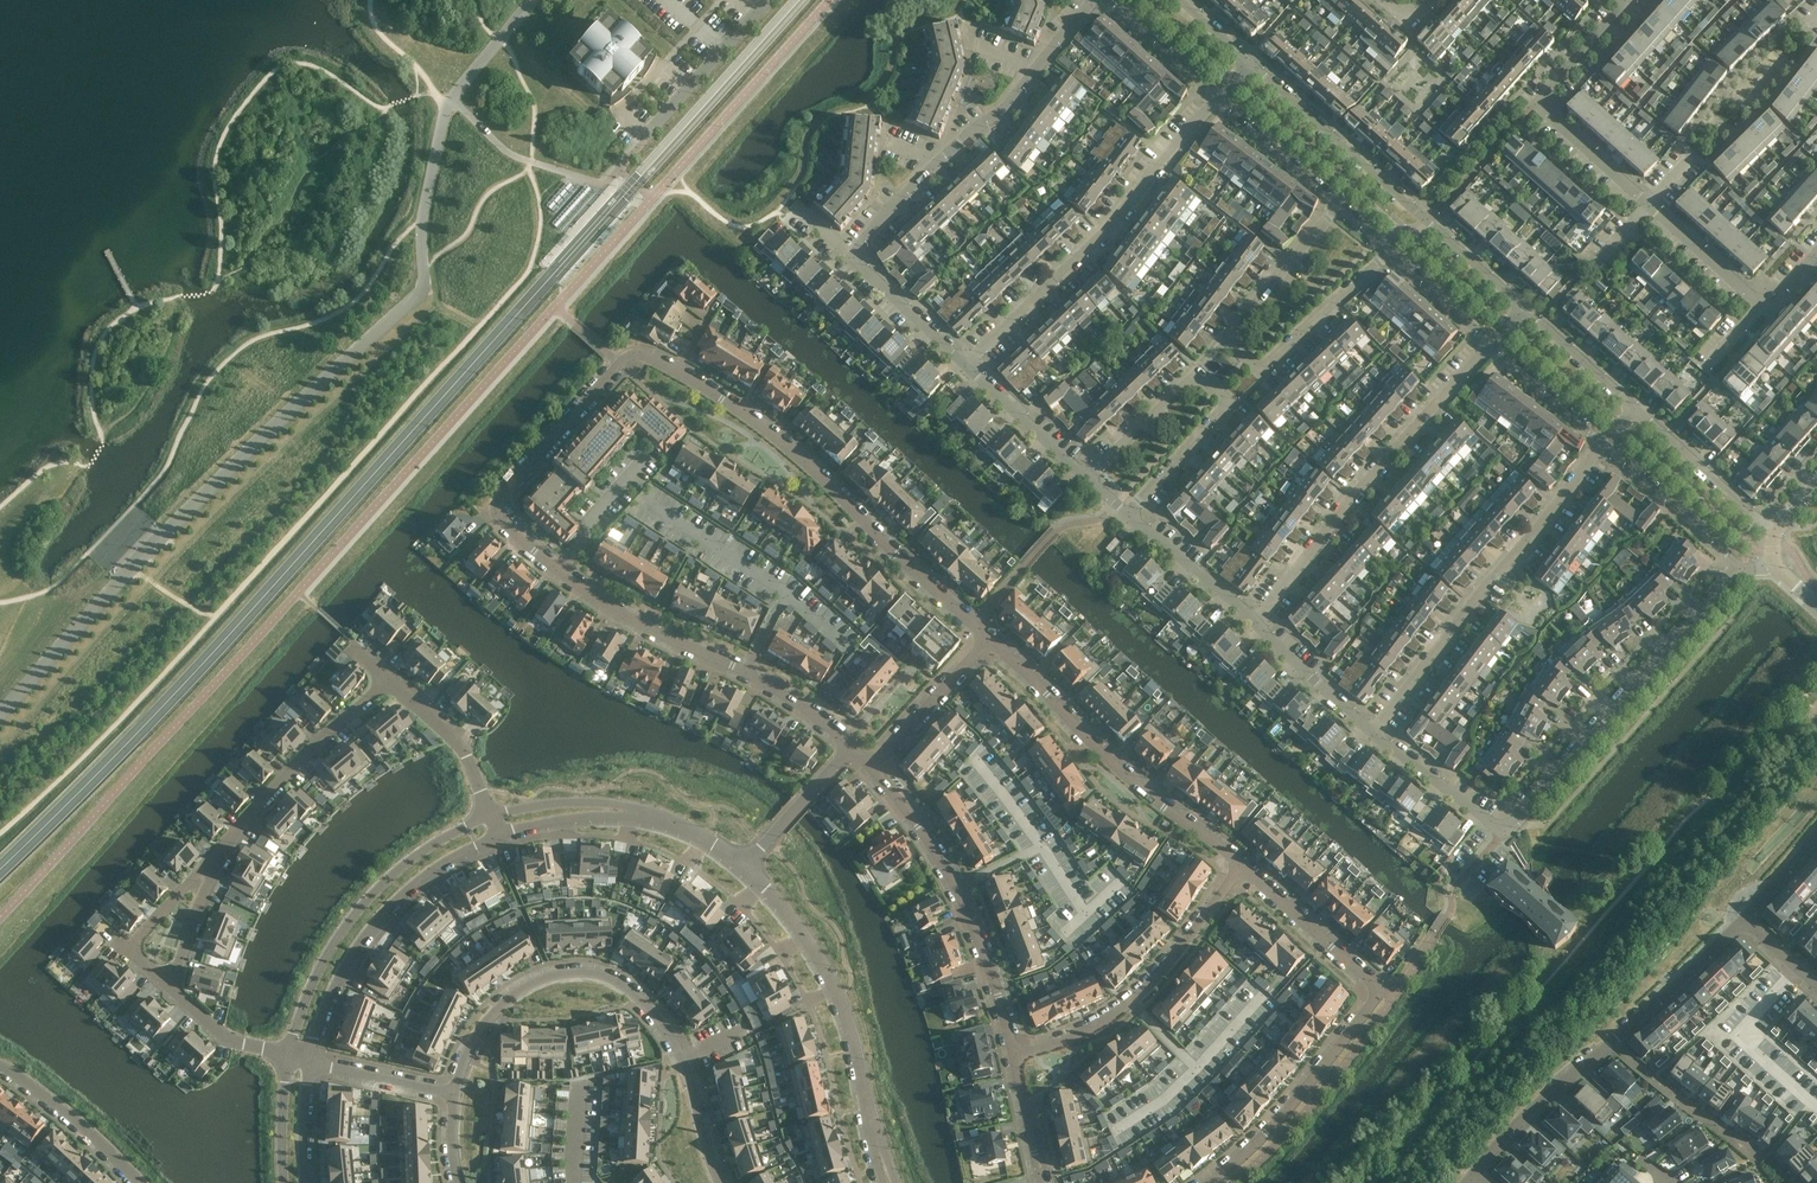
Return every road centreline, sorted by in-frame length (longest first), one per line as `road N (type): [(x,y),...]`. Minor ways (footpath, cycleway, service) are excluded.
road 1 (residential): [(987,639),(786,445),(642,356),(621,365),(495,514),(624,613),(781,690),(850,748)]
road 2 (residential): [(1627,0),(1546,92),(1550,117),(1752,298),(1781,295),(1816,256)]
road 3 (residential): [(454,1094),(480,1030),(514,994),(560,974),(601,976),(638,999),(673,1043),(719,1182)]
road 4 (residential): [(1209,1182),(1300,1096),(1374,992),(1240,865)]
road 5 (residential): [(1340,208),(1232,331),(1232,347),(1252,367),(1265,369),(1391,254)]
road 6 (residential): [(1470,1176),(1551,1090),(1743,920)]
road 7 (residential): [(966,367),(1101,236),(1171,147),(1221,99)]
road 8 (residential): [(1375,734),(1604,445)]
road 9 (residential): [(1256,626),(1354,496),(1490,344)]
road 10 (residential): [(1524,309),(1250,66)]
road 11 (residential): [(848,258),(887,211),(1010,105),(1096,0)]
road 12 (residential): [(1740,570),(1502,830)]
road 13 (residential): [(1240,865),(1127,778),(987,639)]
road 14 (residential): [(1129,517),(1221,411),(1216,392),(1189,380),(1086,479)]
road 15 (residential): [(486,817),(415,858),(367,903),(312,988),(290,1058)]
road 16 (residential): [(874,769),(956,886),(1015,1054)]
road 17 (residential): [(743,867),(823,967),(852,1032),(876,1141)]
road 18 (residential): [(1240,865),(1165,970),(1131,1002),(1073,1037),(1015,1054)]
road 19 (residential): [(310,1063),(335,983),(383,913),(427,873),(494,838)]
road 20 (residential): [(387,681),(291,766),(214,862)]
road 21 (residential): [(1799,970),(1740,1037),(1816,1109)]
road 22 (residential): [(1780,528),(1755,519),(1636,411)]
road 23 (residential): [(1604,445),(1740,570)]
road 24 (residential): [(0,1066),(90,1132),(139,1182)]
road 25 (unclassified): [(650,135),(769,0)]
road 26 (residential): [(987,639),(874,769)]
road 27 (residential): [(1256,626),(1129,517)]
road 28 (residential): [(1086,479),(966,367)]
road 29 (residential): [(1221,99),(1340,208)]
road 30 (residential): [(1375,734),(1256,626)]
road 31 (residential): [(966,367),(848,258)]
road 32 (residential): [(850,748),(743,867)]
road 33 (residential): [(1502,830),(1375,734)]
road 34 (residential): [(1490,344),(1604,445)]
road 35 (residential): [(1636,411),(1524,309)]
road 36 (residential): [(634,813),(577,802),(486,817)]
road 37 (residential): [(1109,0),(1221,99)]
road 38 (residential): [(454,1094),(310,1063)]
road 39 (residential): [(494,838),(634,813)]
road 40 (residential): [(214,862),(173,993)]
road 41 (residential): [(1391,254),(1490,344)]
road 42 (residential): [(1015,1054),(1042,1182)]
road 43 (residential): [(290,1058),(287,1182)]
road 44 (residential): [(634,813),(700,835),(743,867)]
road 45 (residential): [(129,951),(214,862)]
road 46 (residential): [(304,1182),(310,1063)]

